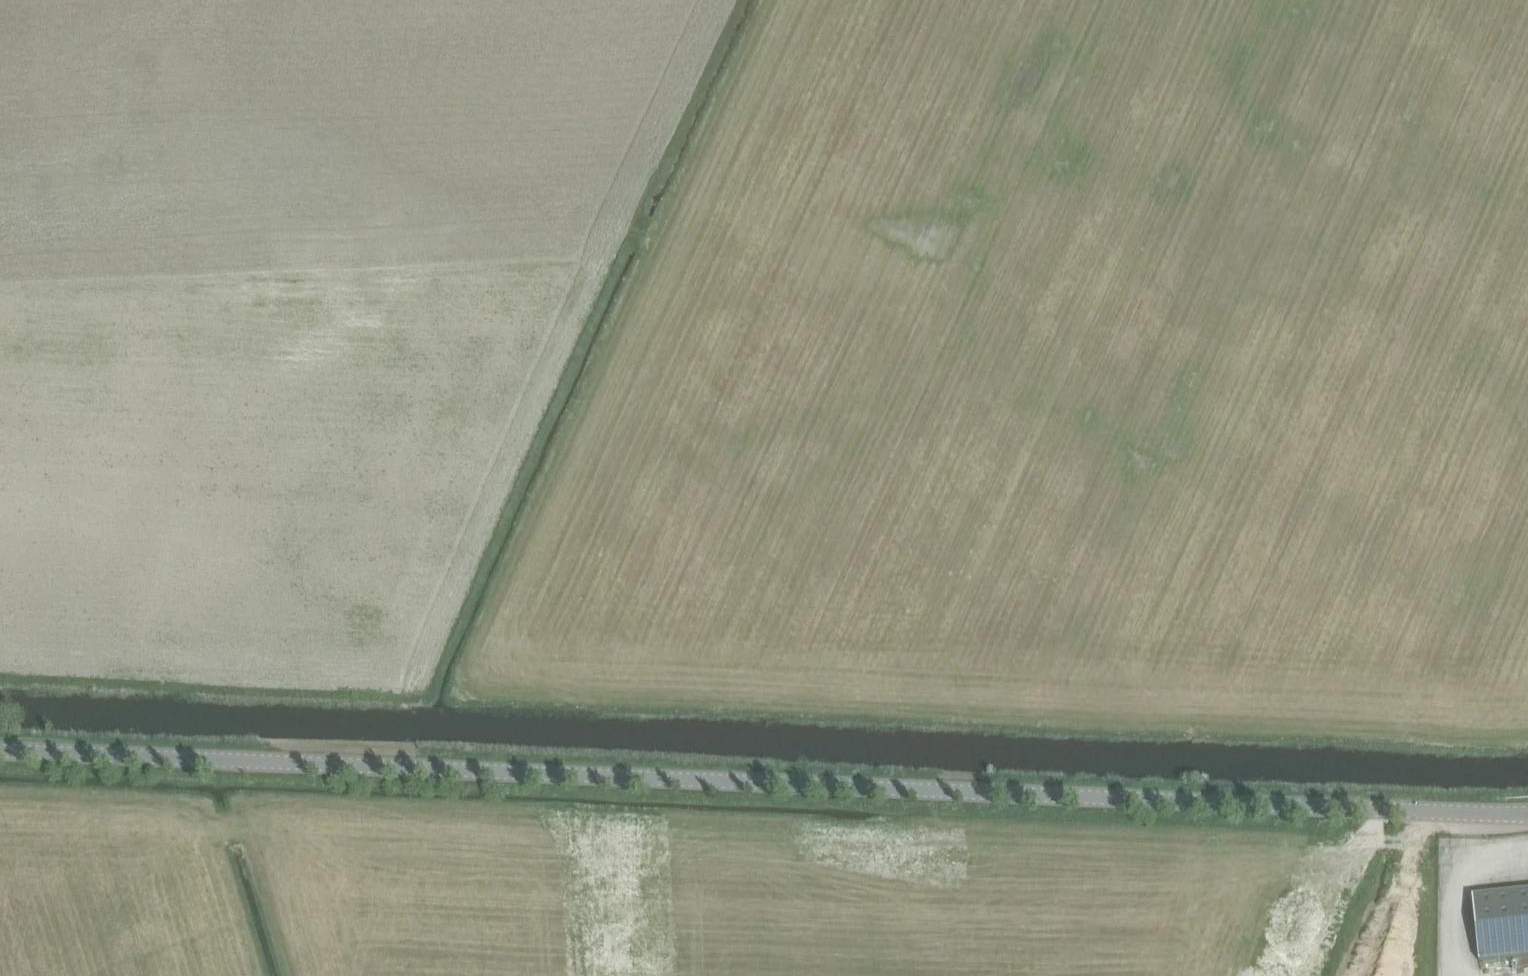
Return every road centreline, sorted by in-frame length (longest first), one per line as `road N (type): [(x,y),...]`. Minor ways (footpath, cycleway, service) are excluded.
road 1 (tertiary): [(0,751),(1527,814)]

